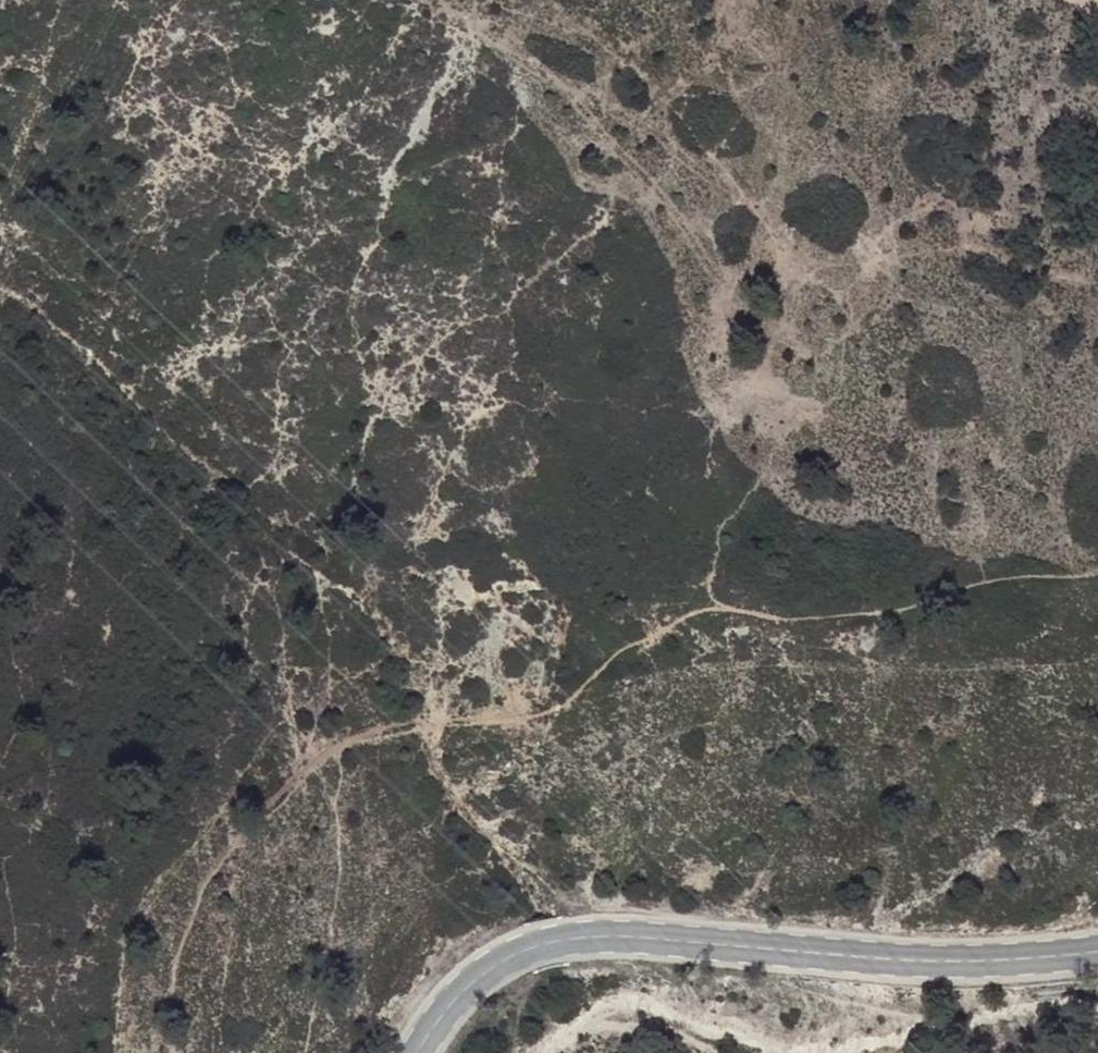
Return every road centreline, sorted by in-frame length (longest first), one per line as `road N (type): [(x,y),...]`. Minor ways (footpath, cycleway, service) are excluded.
road 1 (secondary): [(415,1052),(444,1002),(520,951),(567,938),(621,935),(927,962),(1097,951)]
road 2 (track): [(716,1052),(622,1028),(581,1038),(567,1052)]

